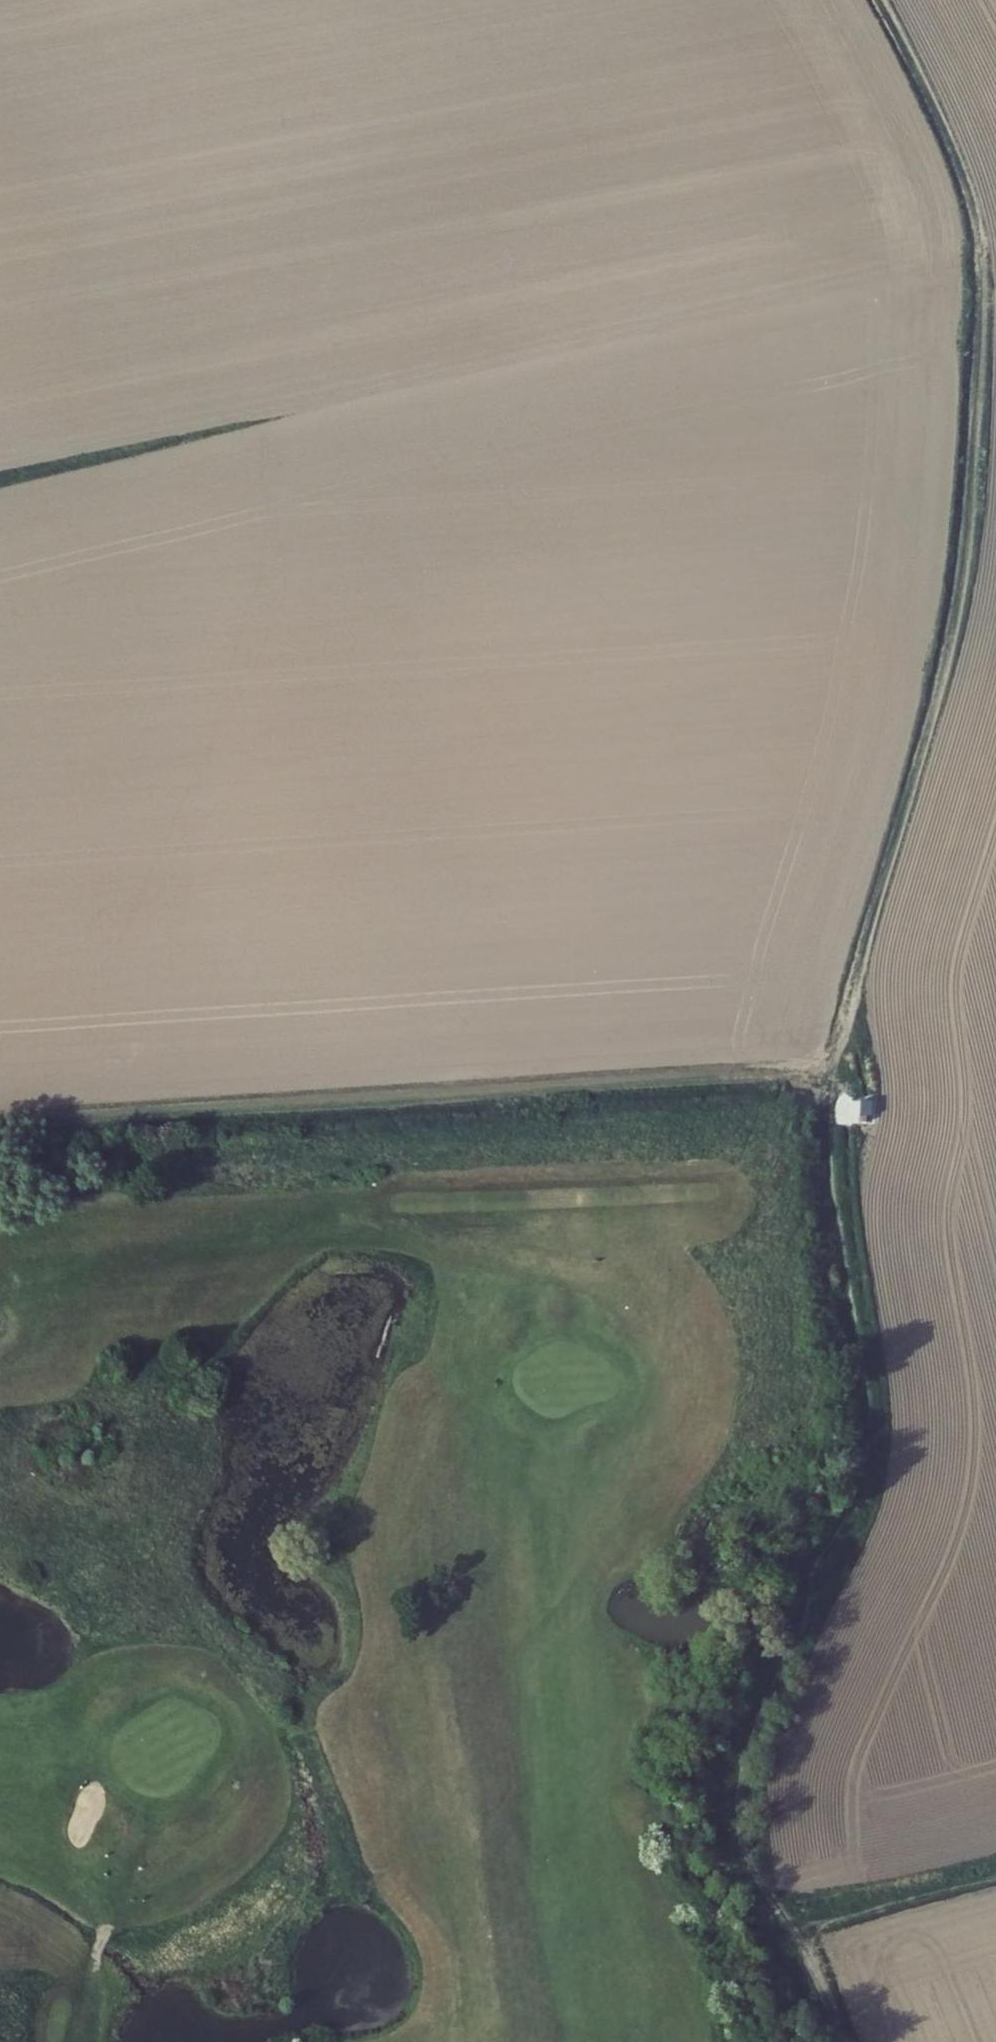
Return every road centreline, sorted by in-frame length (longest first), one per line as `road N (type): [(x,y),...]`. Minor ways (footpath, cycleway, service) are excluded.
road 1 (track): [(851,2041),(776,1879),(753,1791),(812,1677),(879,1452),(873,1331),(846,1135),(860,970),(913,781),(967,627),(986,310),(946,155),(874,0)]
road 2 (track): [(799,1928),(995,1871)]

